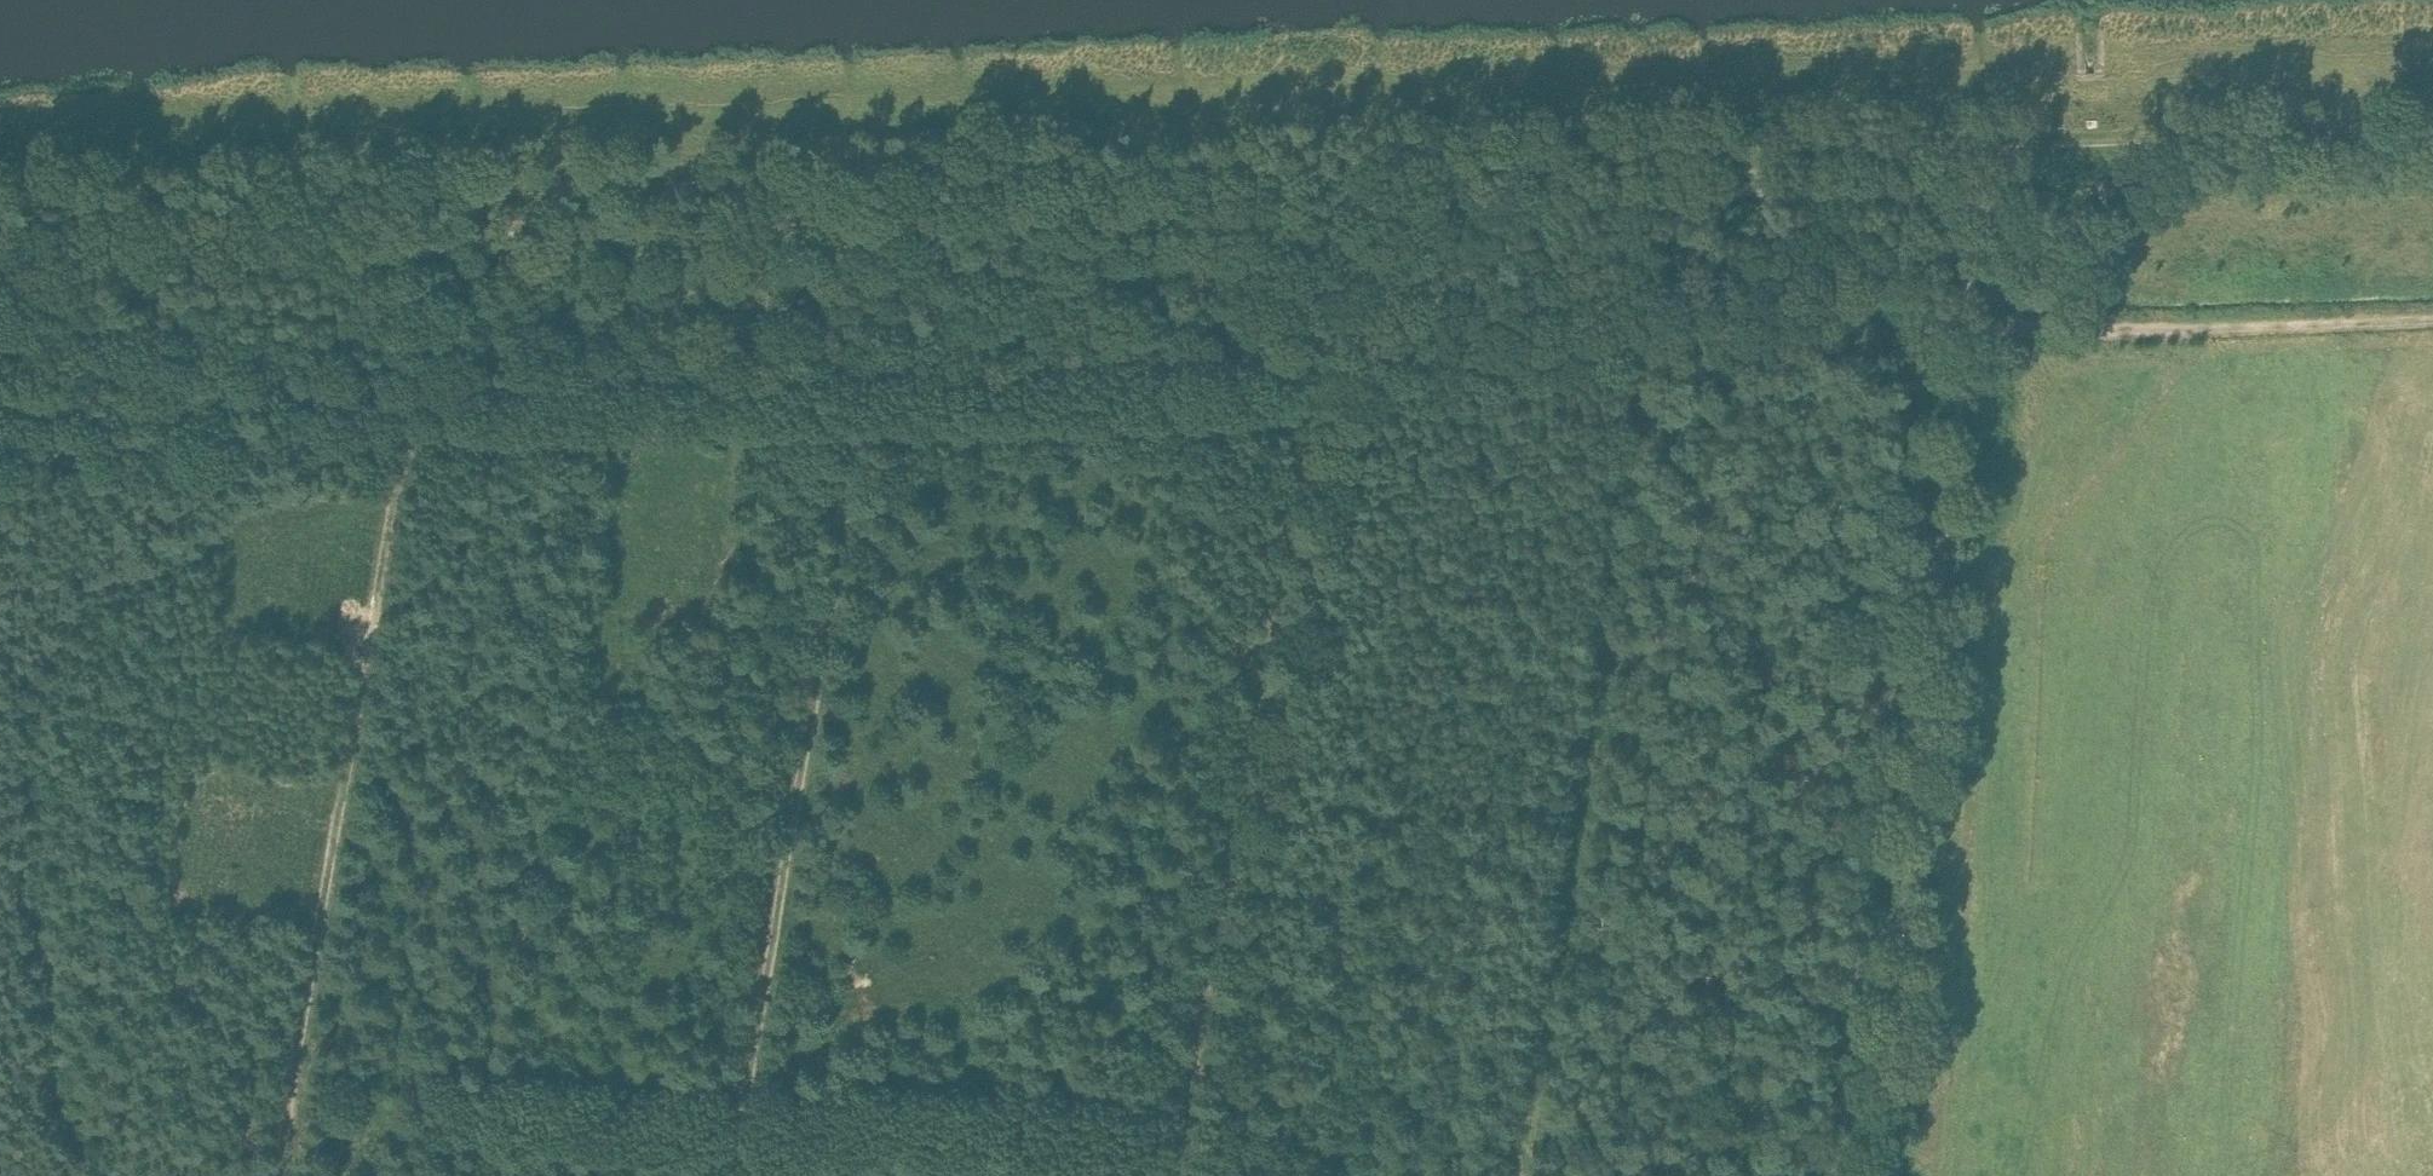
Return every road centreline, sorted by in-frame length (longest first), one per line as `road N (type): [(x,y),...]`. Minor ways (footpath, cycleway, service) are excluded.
road 1 (track): [(0,253),(1973,196)]
road 2 (track): [(1967,317),(1874,1175)]
road 3 (track): [(2432,306),(1967,317)]
road 4 (track): [(2432,122),(1978,137)]

